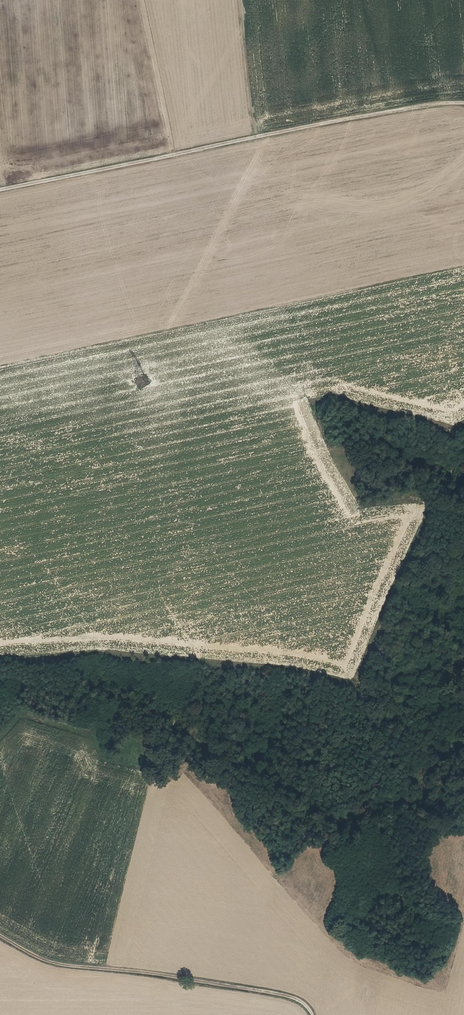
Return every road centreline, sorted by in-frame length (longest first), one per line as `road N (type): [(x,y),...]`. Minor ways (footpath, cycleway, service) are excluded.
road 1 (track): [(463,103),(327,123),(0,191)]
road 2 (track): [(311,1014),(276,994),(52,963),(0,937)]

